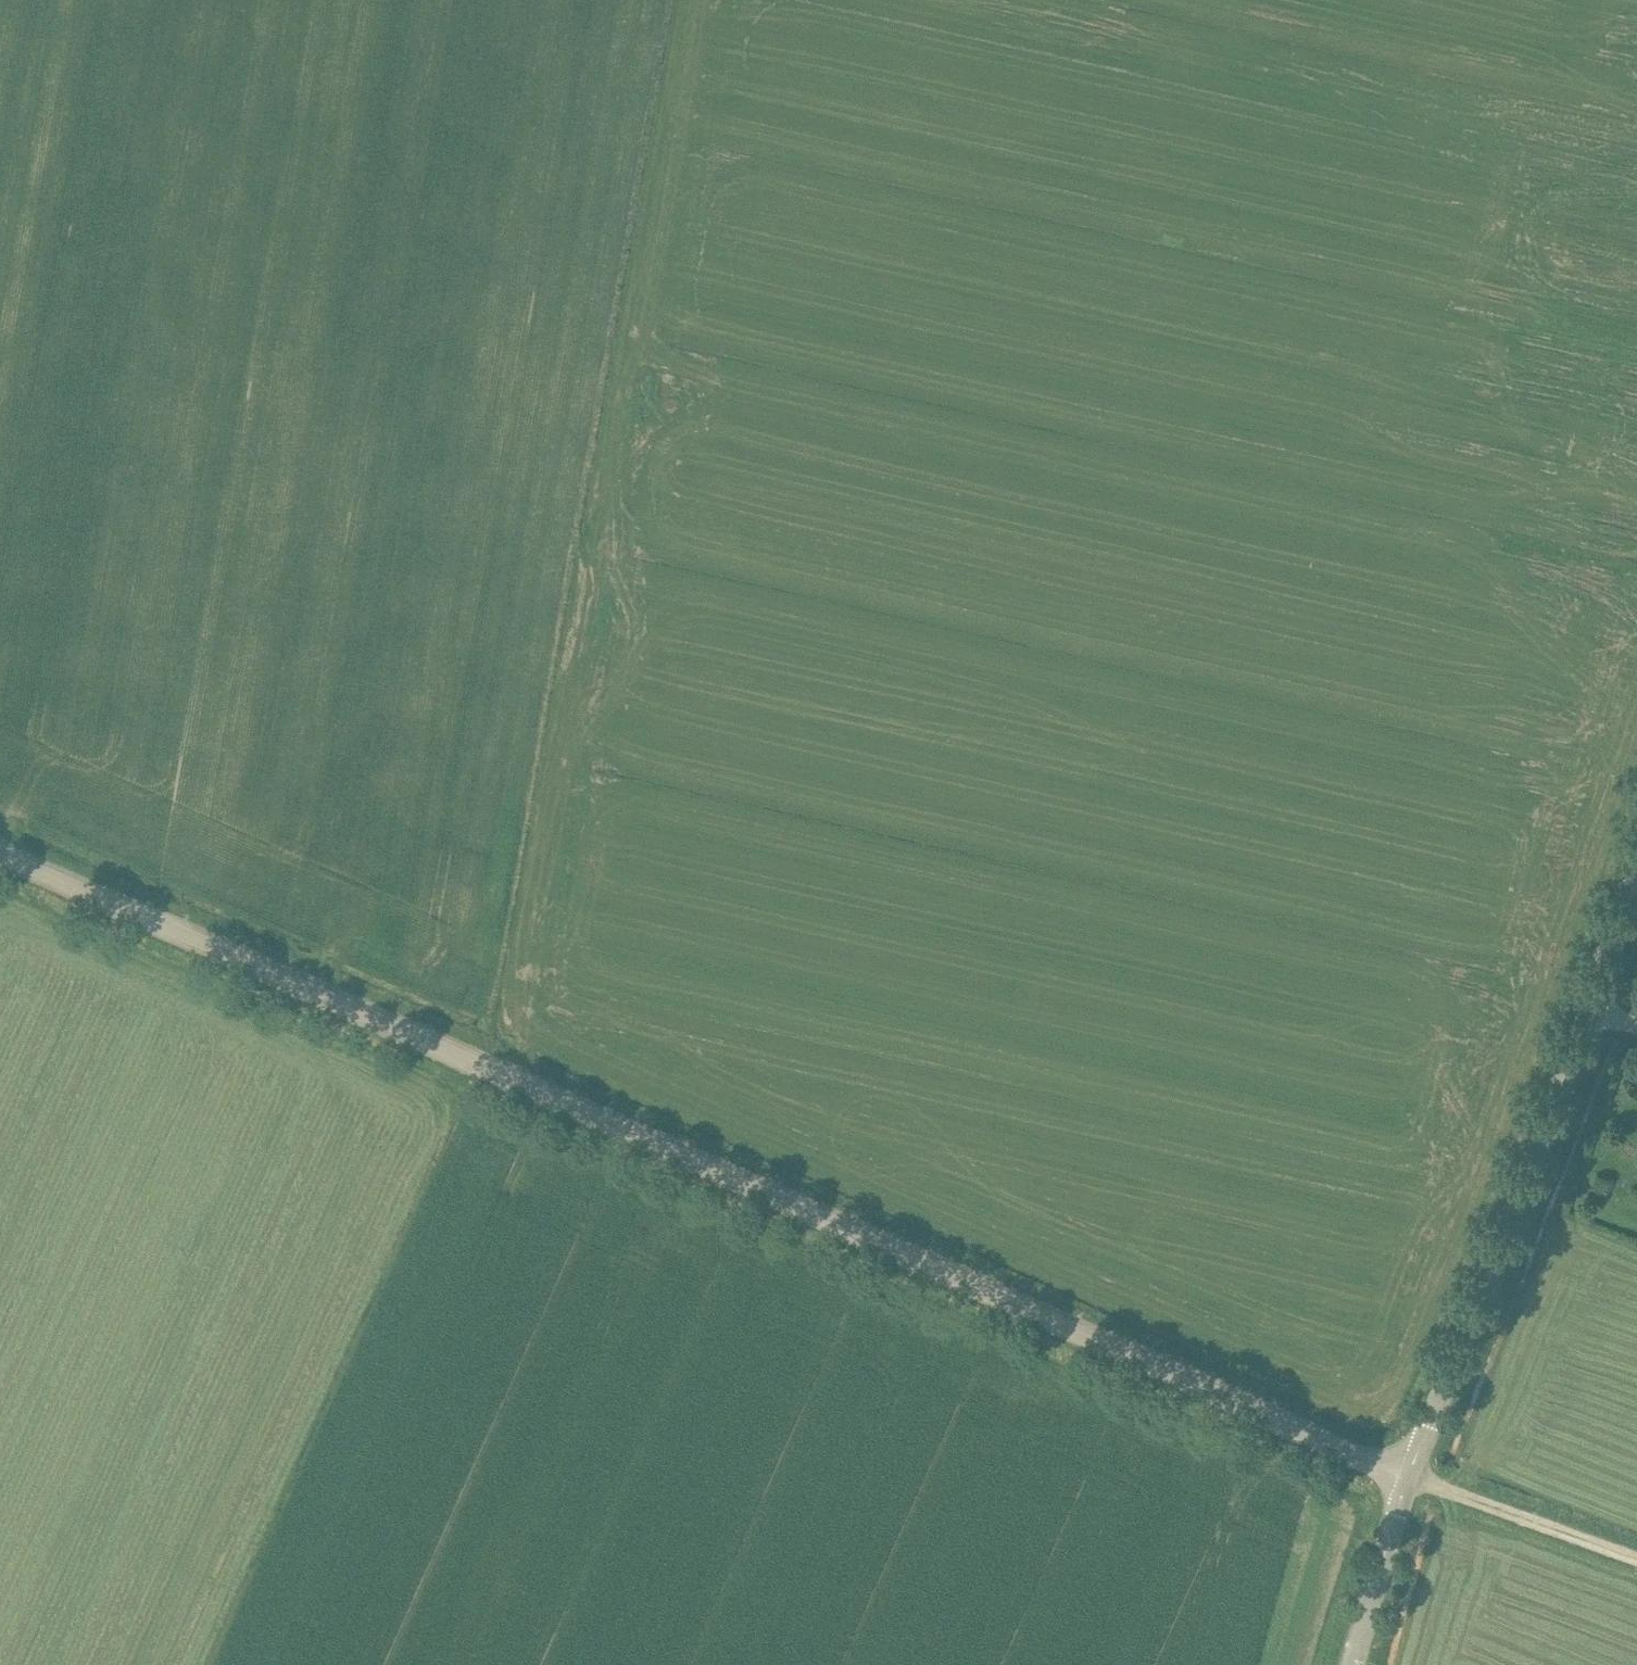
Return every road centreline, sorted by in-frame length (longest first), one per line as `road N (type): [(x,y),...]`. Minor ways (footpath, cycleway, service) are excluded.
road 1 (unclassified): [(1409,1483),(0,866)]
road 2 (unclassified): [(1409,1483),(1636,853)]
road 3 (unclassified): [(1355,1664),(1409,1483)]

